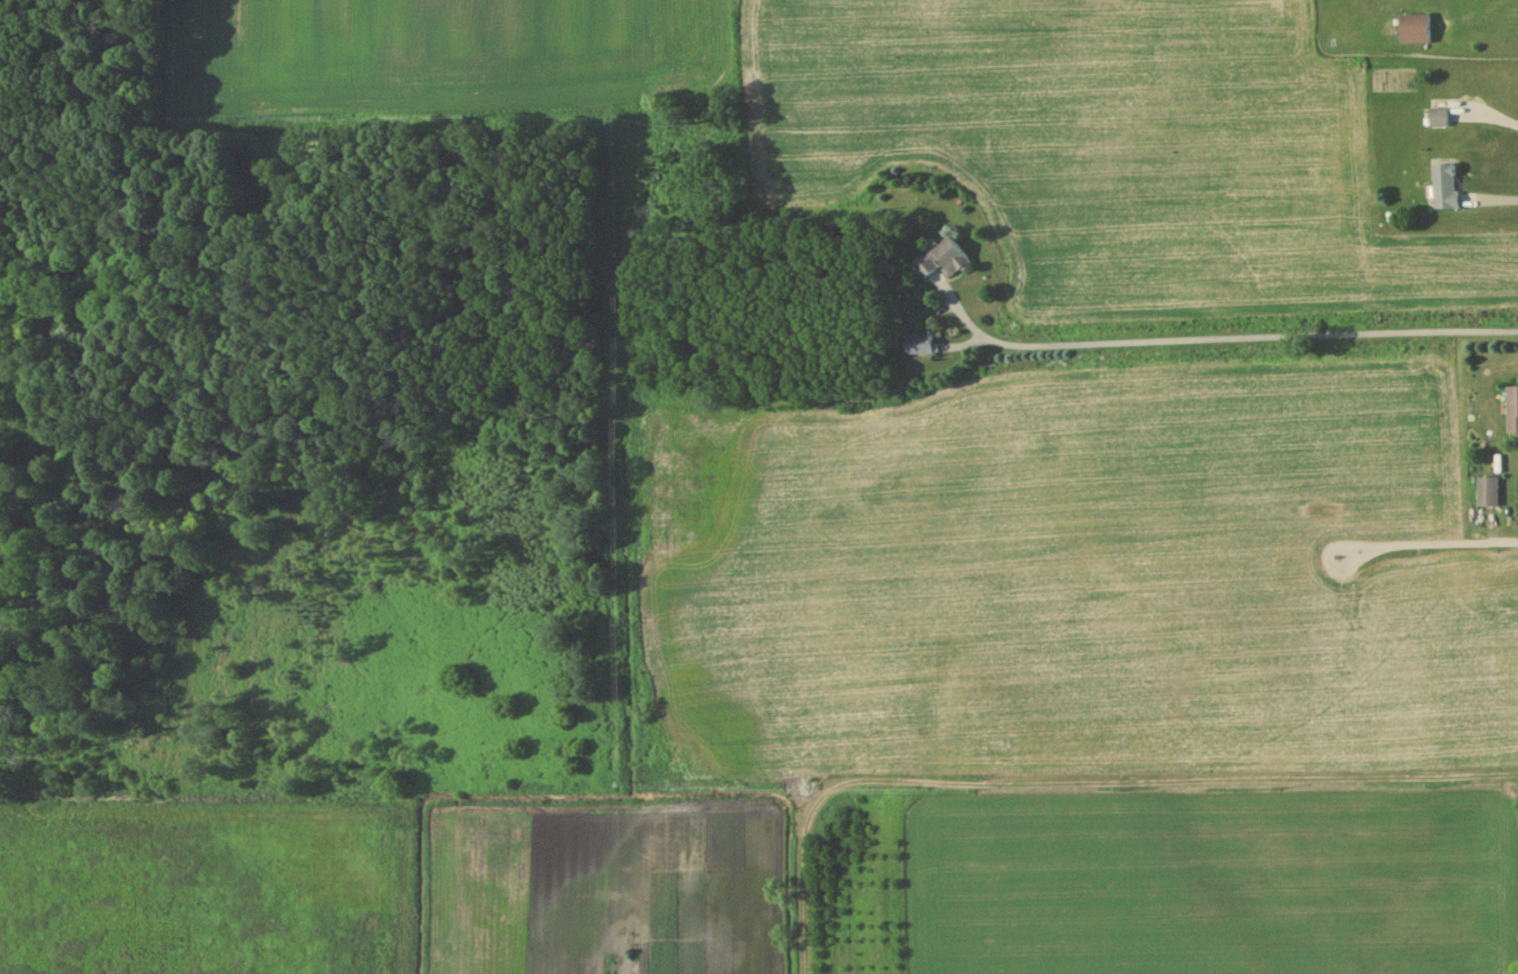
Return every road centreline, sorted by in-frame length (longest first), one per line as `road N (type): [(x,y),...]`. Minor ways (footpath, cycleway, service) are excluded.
road 1 (track): [(1517,783),(849,786),(823,803),(809,834),(807,973)]

